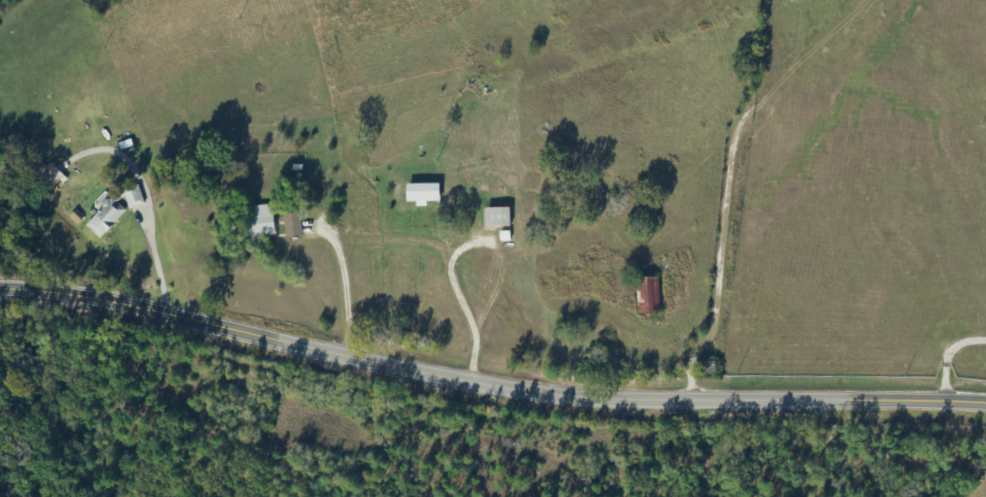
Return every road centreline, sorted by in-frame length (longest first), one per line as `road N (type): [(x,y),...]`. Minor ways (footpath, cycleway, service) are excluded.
road 1 (secondary): [(0,291),(87,298),(404,371),(569,398),(985,403)]

